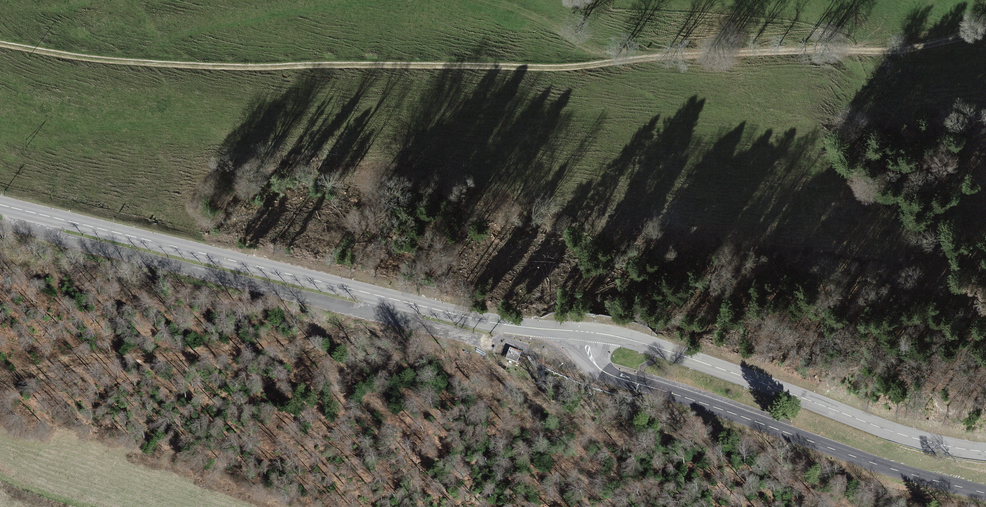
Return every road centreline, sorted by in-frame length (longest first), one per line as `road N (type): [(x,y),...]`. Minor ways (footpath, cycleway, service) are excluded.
road 1 (track): [(0,44),(187,66),(544,68),(755,51),(910,49),(985,34)]
road 2 (primary): [(0,205),(479,320),(587,332)]
road 3 (secondary): [(985,493),(610,375),(591,358),(587,332)]
road 4 (primary): [(587,332),(675,353),(908,437),(985,452)]
road 5 (track): [(0,379),(91,360),(231,353),(296,339),(361,310)]

